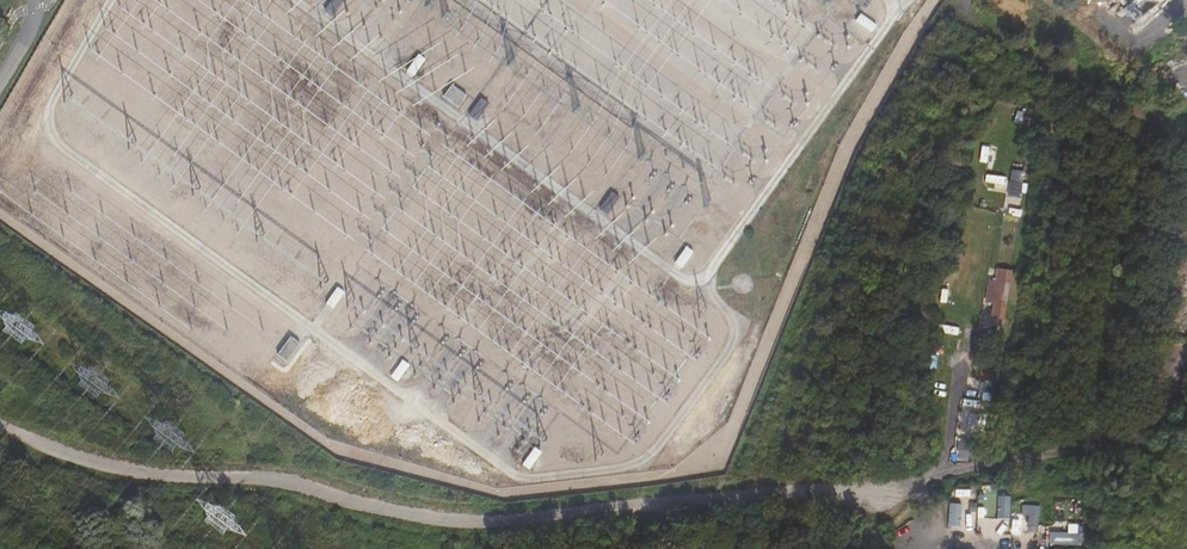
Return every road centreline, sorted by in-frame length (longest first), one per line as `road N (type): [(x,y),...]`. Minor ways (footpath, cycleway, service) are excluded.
road 1 (unclassified): [(931,477),(480,522),(385,512),(277,478),(95,465),(0,428)]
road 2 (track): [(931,477),(1153,431),(1186,400)]

